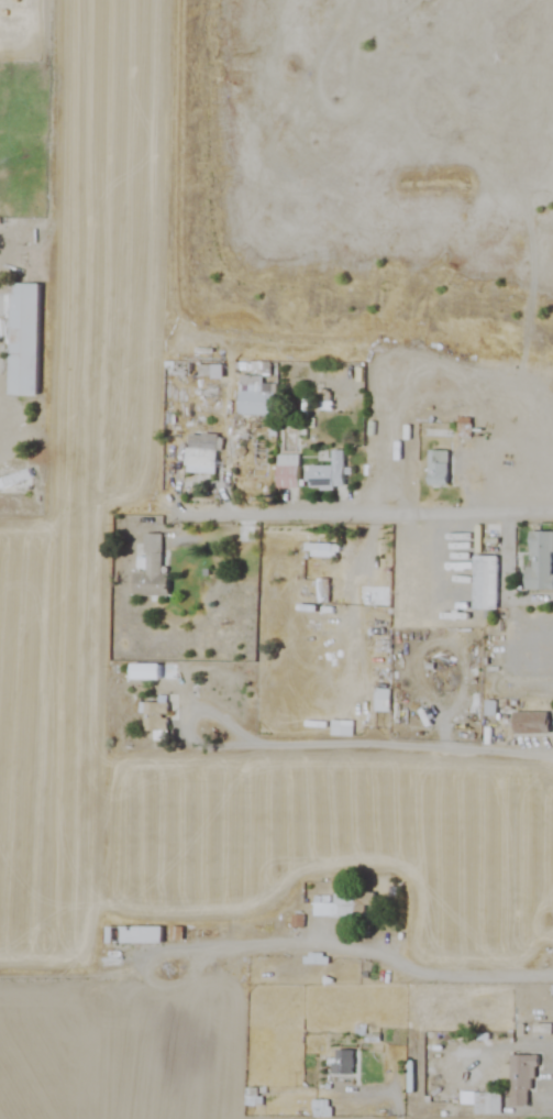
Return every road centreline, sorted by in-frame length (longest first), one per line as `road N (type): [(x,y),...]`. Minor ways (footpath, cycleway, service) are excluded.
road 1 (residential): [(552,510),(189,519)]

